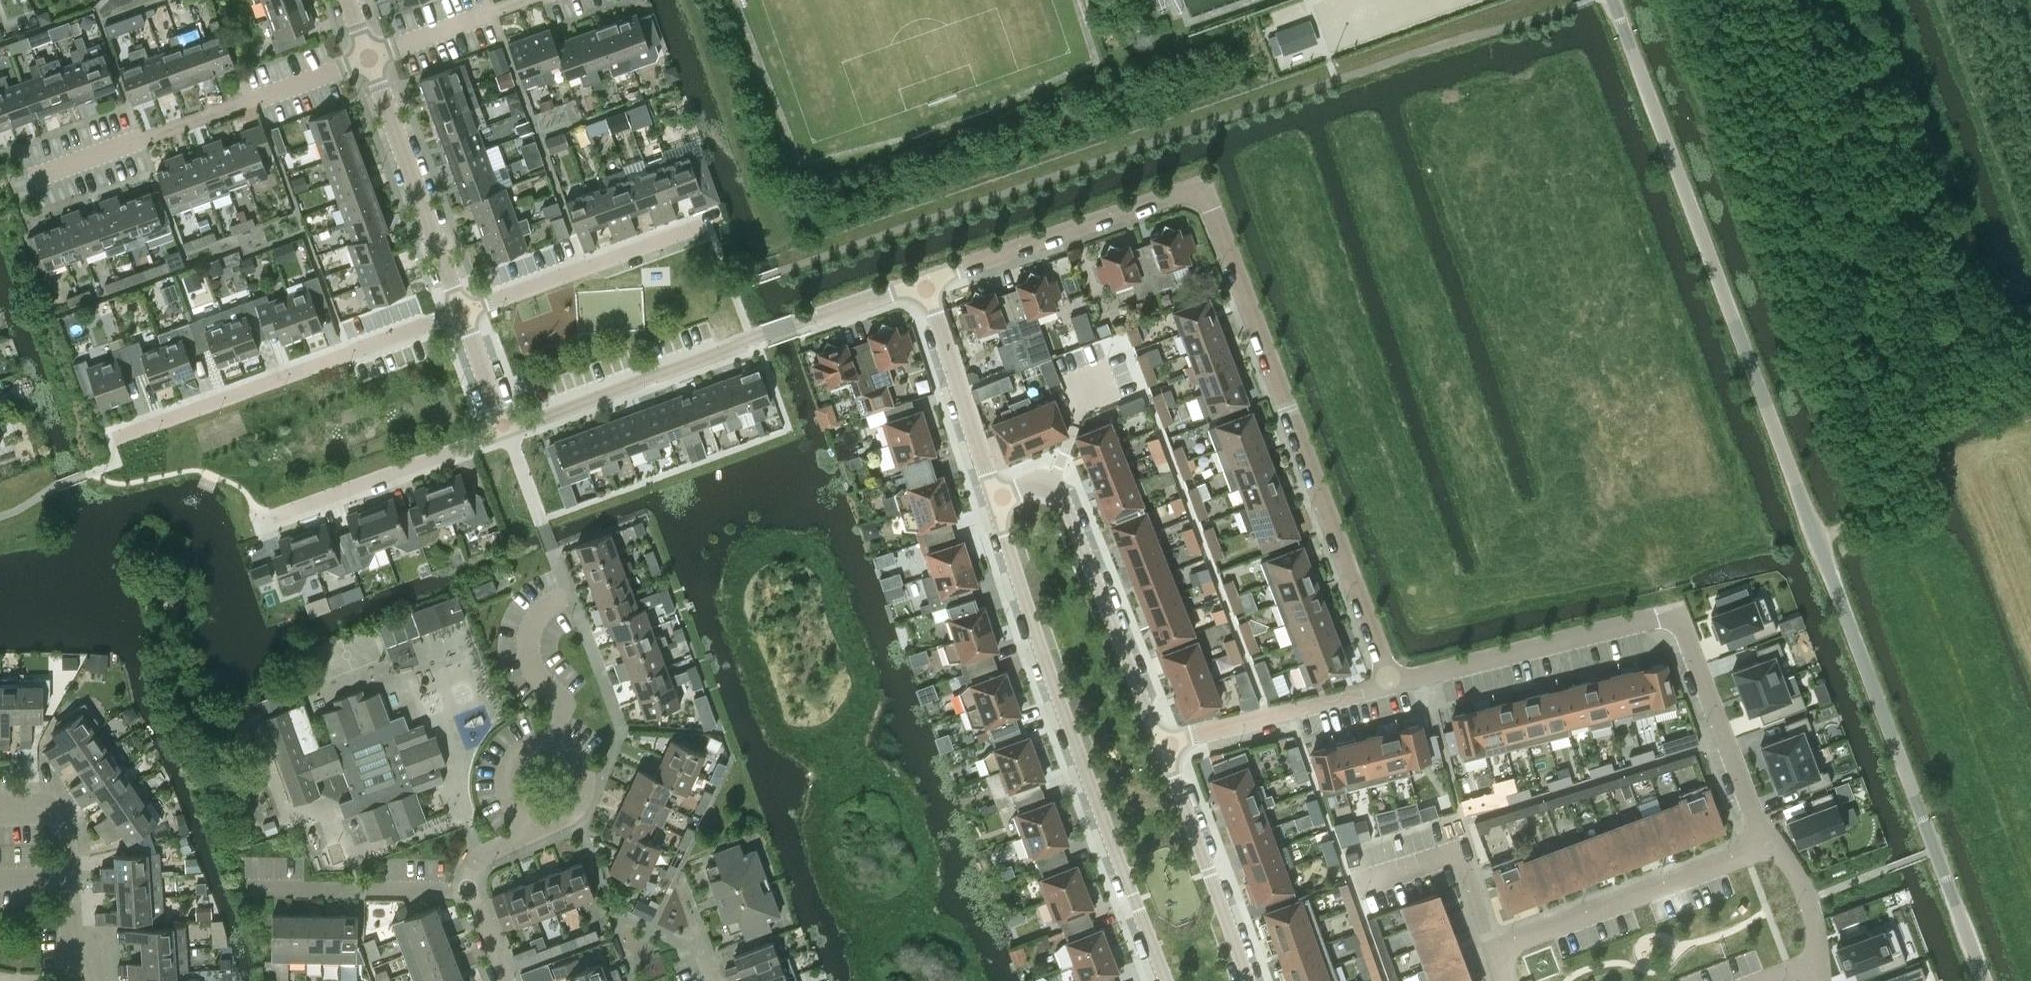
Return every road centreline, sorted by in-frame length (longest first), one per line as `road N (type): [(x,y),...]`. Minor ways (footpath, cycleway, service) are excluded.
road 1 (unclassified): [(1984,980),(1610,0)]
road 2 (residential): [(1389,688),(1206,200),(1184,194),(925,283)]
road 3 (residential): [(1767,845),(1674,618),(1389,688)]
road 4 (residential): [(987,493),(1167,980)]
road 5 (residential): [(925,283),(753,336),(507,433)]
road 6 (residential): [(1162,746),(1063,466),(987,493)]
road 7 (residential): [(108,433),(463,311)]
road 8 (residential): [(26,178),(368,59)]
road 9 (residential): [(1503,980),(1488,941),(1767,845)]
road 10 (track): [(1817,539),(1846,525),(1920,442),(1971,410),(2030,340)]
road 11 (residential): [(463,311),(368,59)]
road 12 (residential): [(507,433),(259,524)]
road 13 (residential): [(463,311),(712,223)]
road 14 (residential): [(1248,980),(1162,746)]
road 15 (residential): [(94,980),(92,963),(72,939),(60,813),(0,809)]
road 16 (residential): [(1389,688),(1162,746)]
road 17 (residential): [(247,888),(472,891)]
road 18 (residential): [(987,493),(925,283)]
road 19 (residential): [(549,744),(564,704),(530,659),(529,634),(547,605),(570,592)]
road 20 (residential): [(368,59),(528,0)]
road 21 (residential): [(1811,967),(1816,932),(1787,860),(1767,845)]
road 22 (residential): [(711,980),(699,949),(608,909)]
road 23 (residential): [(507,433),(463,311)]
road 24 (residential): [(531,817),(564,816),(583,795),(579,763),(549,744)]

